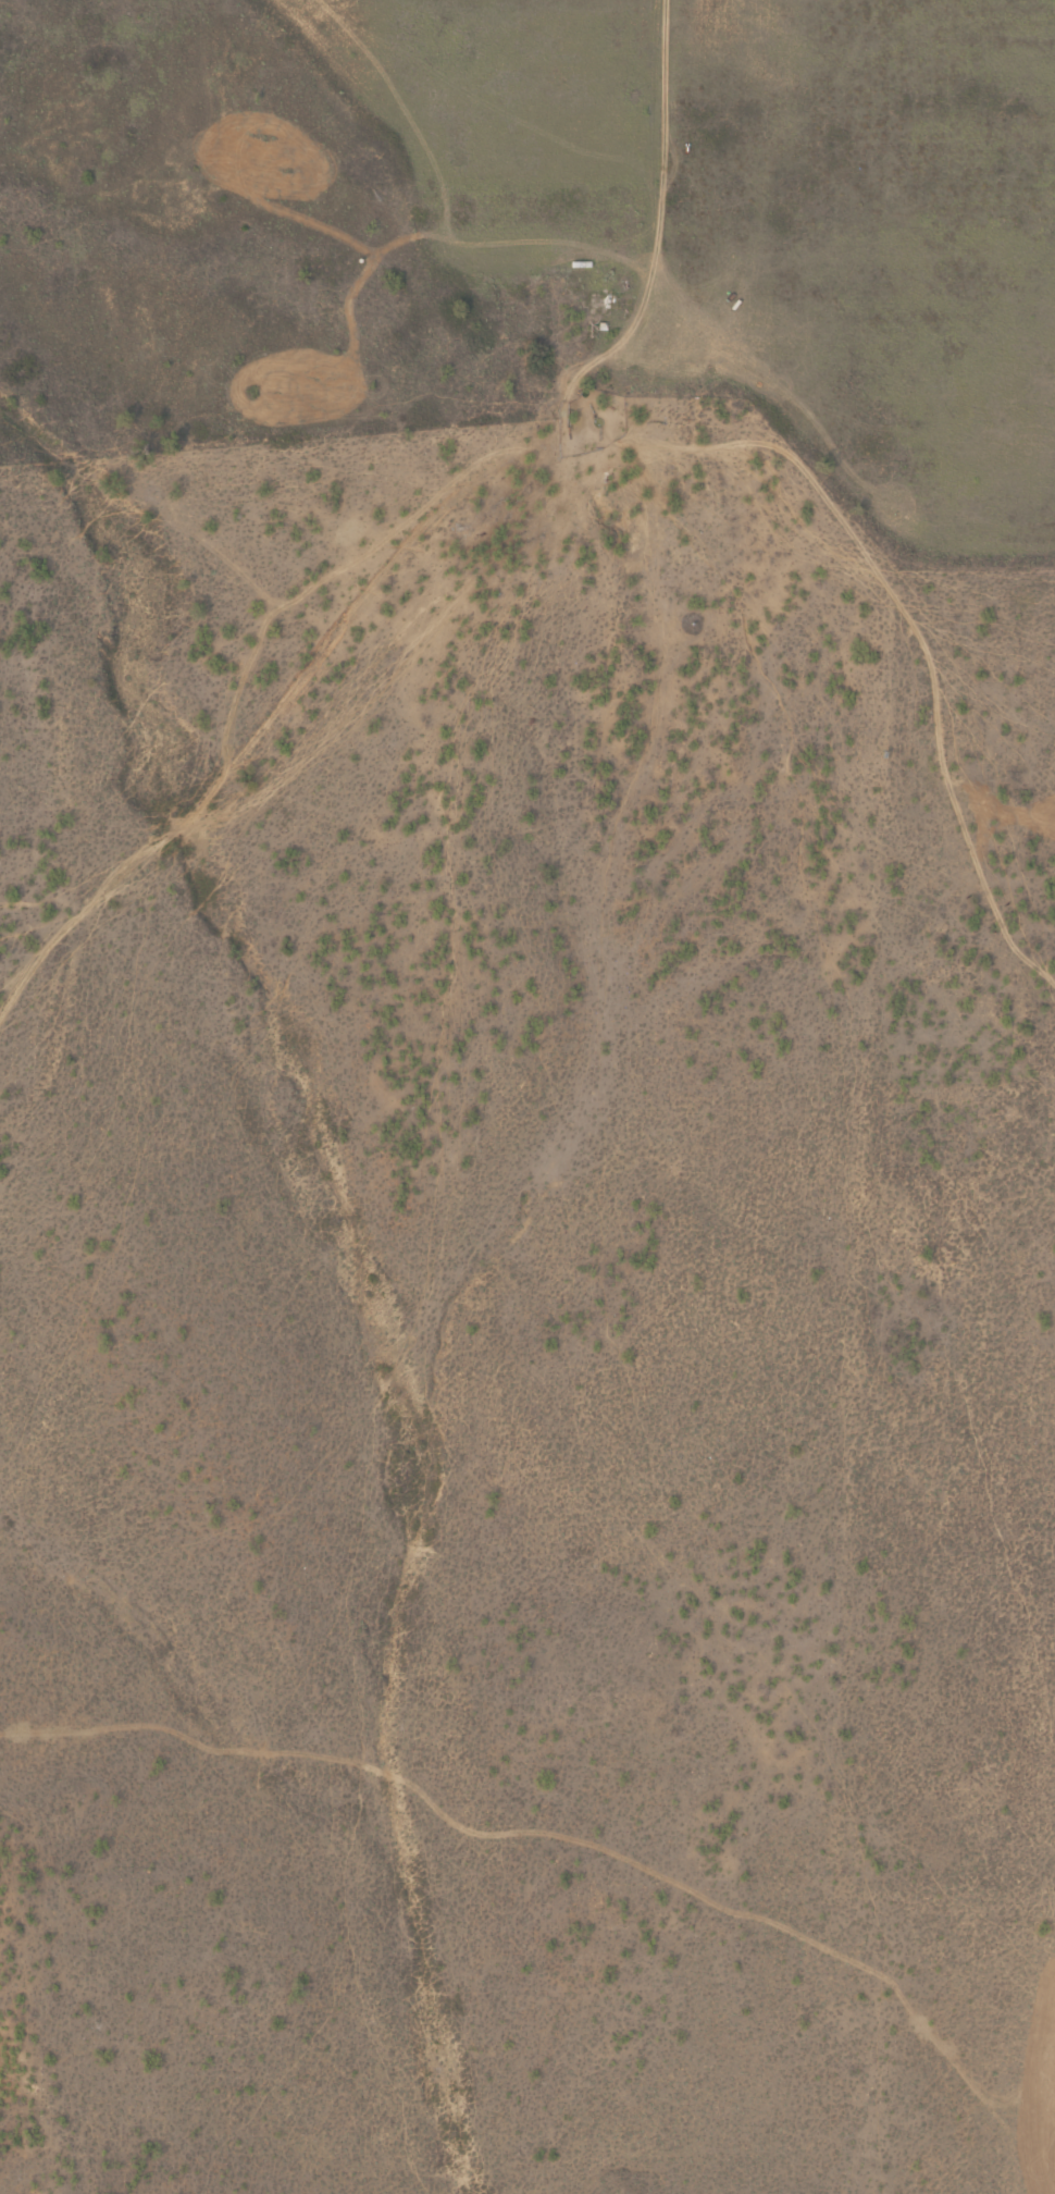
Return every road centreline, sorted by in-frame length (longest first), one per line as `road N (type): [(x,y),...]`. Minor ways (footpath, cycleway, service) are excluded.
road 1 (residential): [(1054,974),(994,899),(876,831),(780,650),(532,520),(459,555),(211,775),(165,842),(0,997)]
road 2 (residential): [(532,520),(629,335),(651,229),(643,0)]

